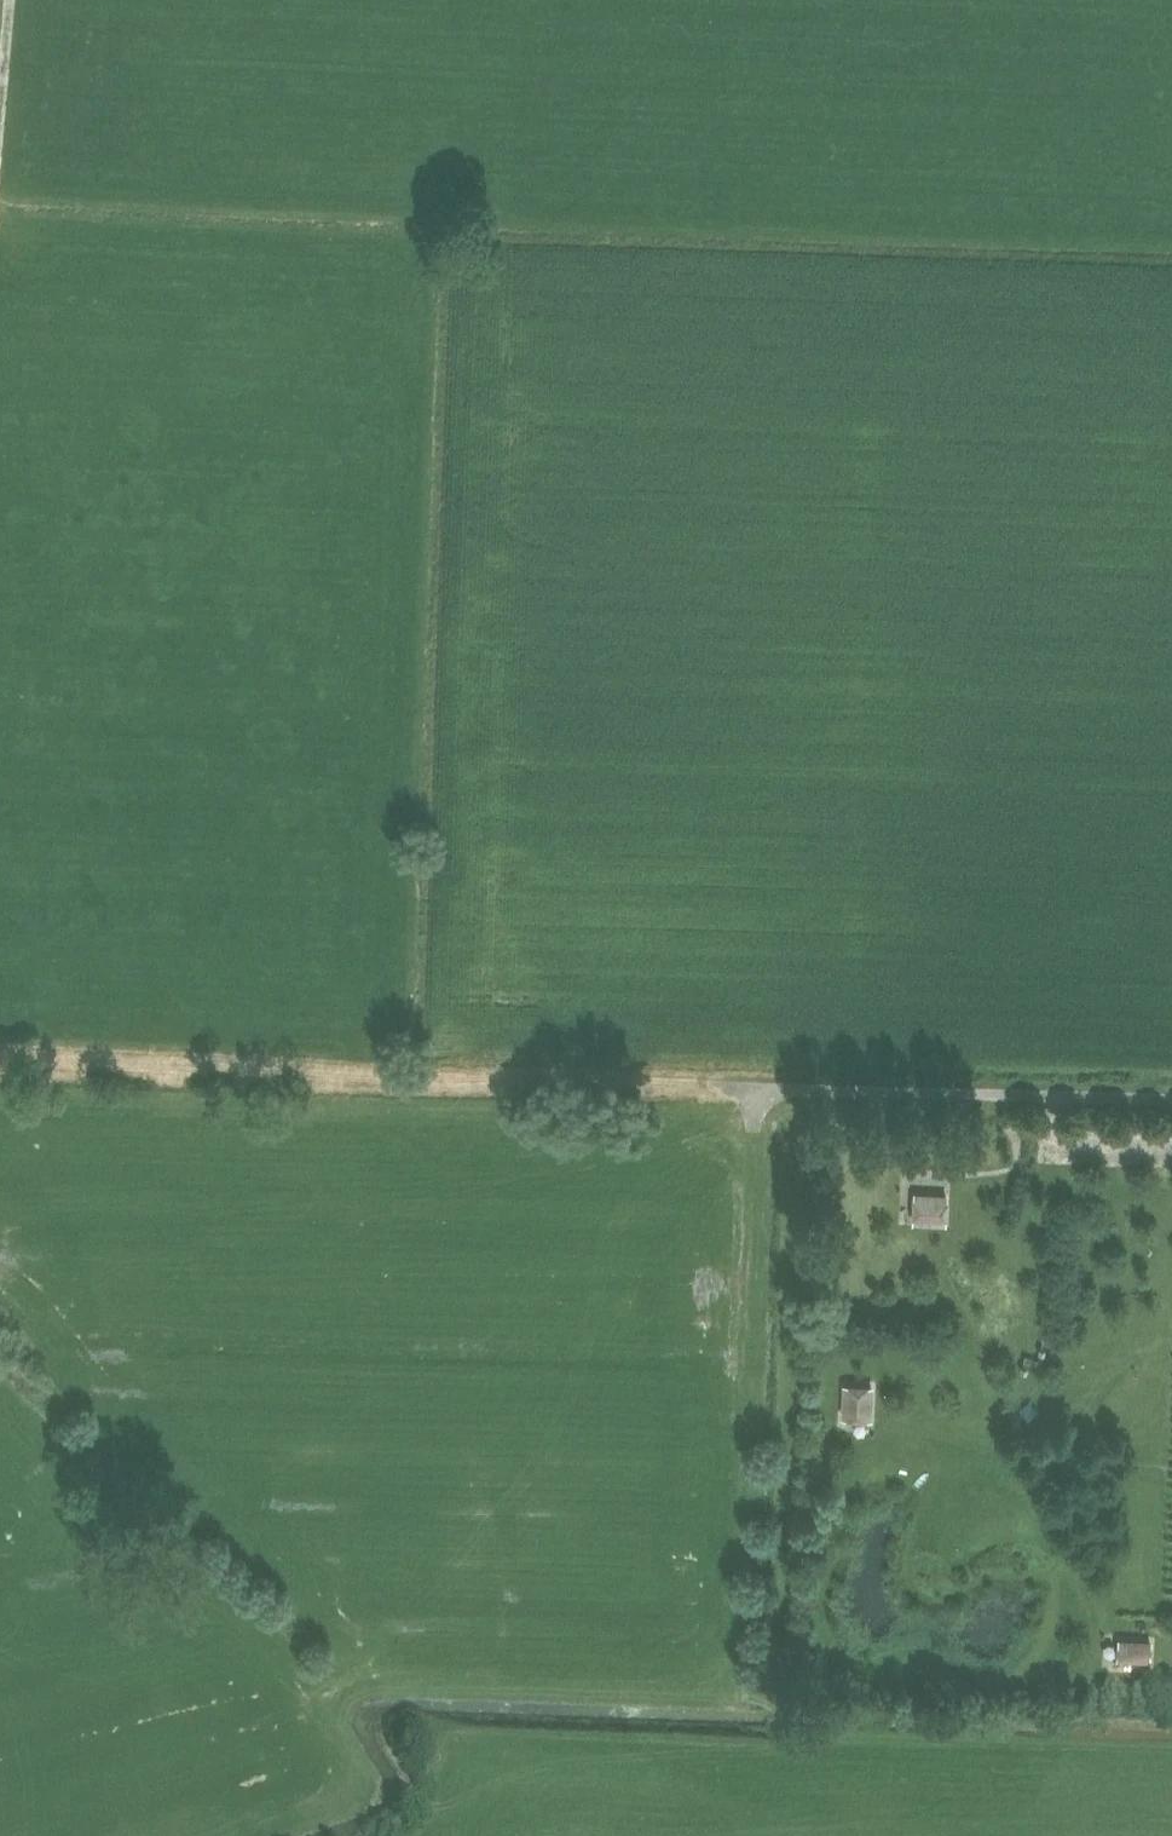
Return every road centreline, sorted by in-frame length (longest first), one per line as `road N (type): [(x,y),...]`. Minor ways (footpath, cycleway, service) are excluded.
road 1 (track): [(709,1079),(407,1079),(0,1065)]

